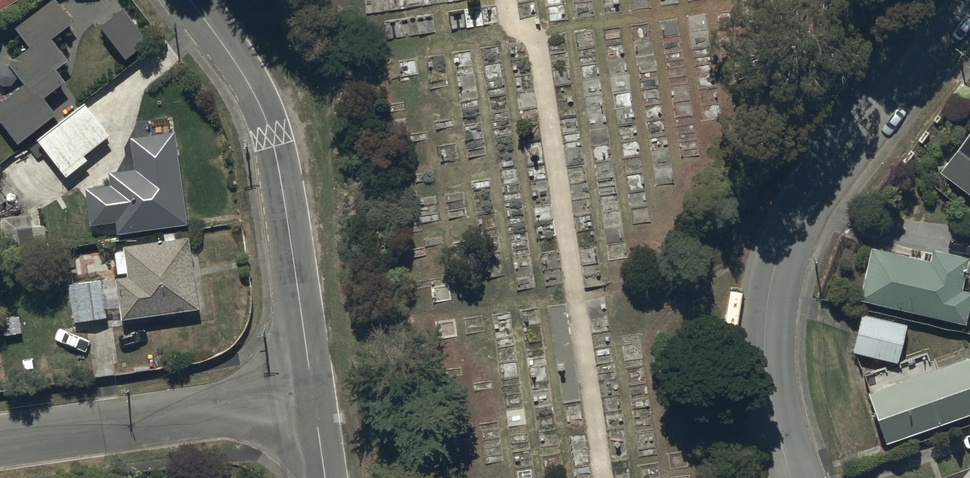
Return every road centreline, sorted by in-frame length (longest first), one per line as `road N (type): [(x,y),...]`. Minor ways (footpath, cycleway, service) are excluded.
road 1 (residential): [(951,0),(826,164),(775,272),(769,375),(794,477)]
road 2 (residential): [(314,400),(272,136),(190,0)]
road 3 (residential): [(0,440),(314,400)]

